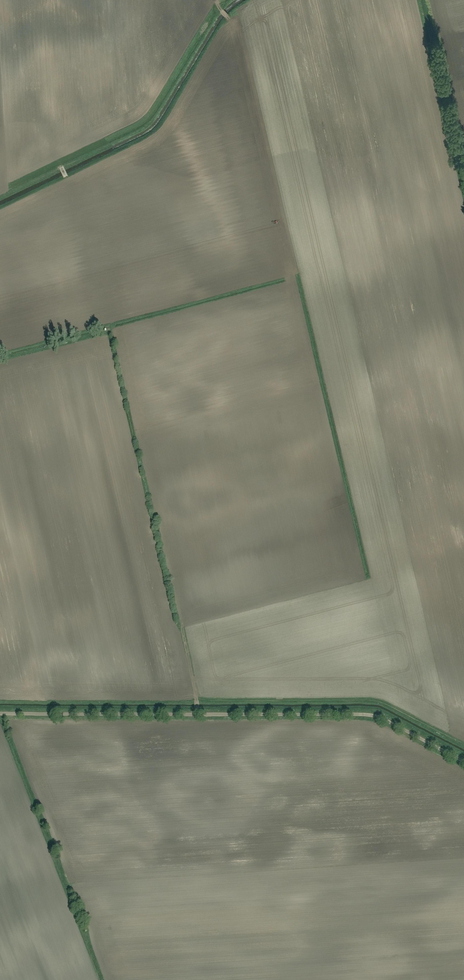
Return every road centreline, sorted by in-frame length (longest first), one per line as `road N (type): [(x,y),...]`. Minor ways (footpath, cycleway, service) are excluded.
road 1 (residential): [(463,760),(367,714),(0,713)]

